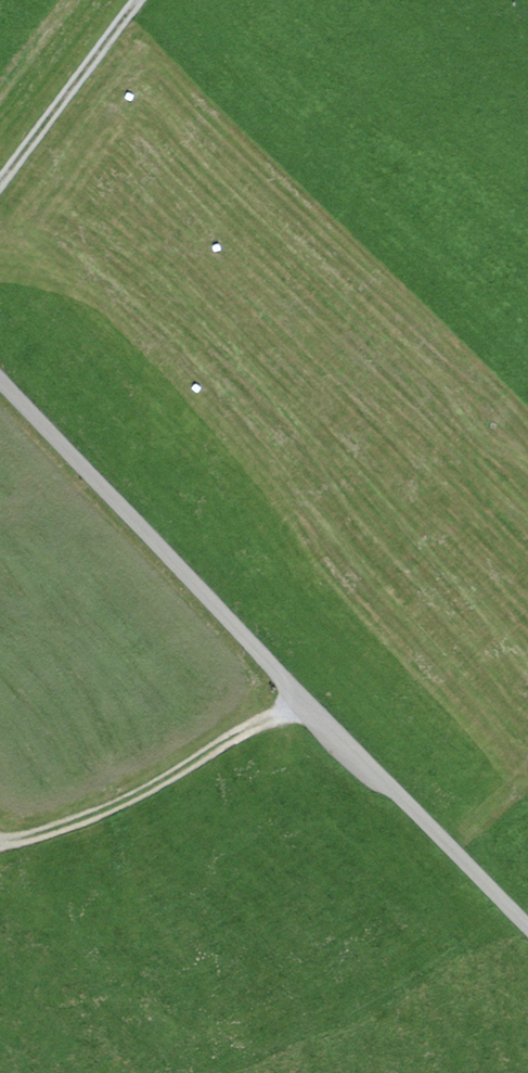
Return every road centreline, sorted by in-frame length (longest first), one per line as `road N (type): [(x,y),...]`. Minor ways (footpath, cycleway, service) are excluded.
road 1 (residential): [(0,377),(527,927)]
road 2 (track): [(5,846),(89,818),(190,769),(302,695)]
road 3 (track): [(137,0),(0,184)]

